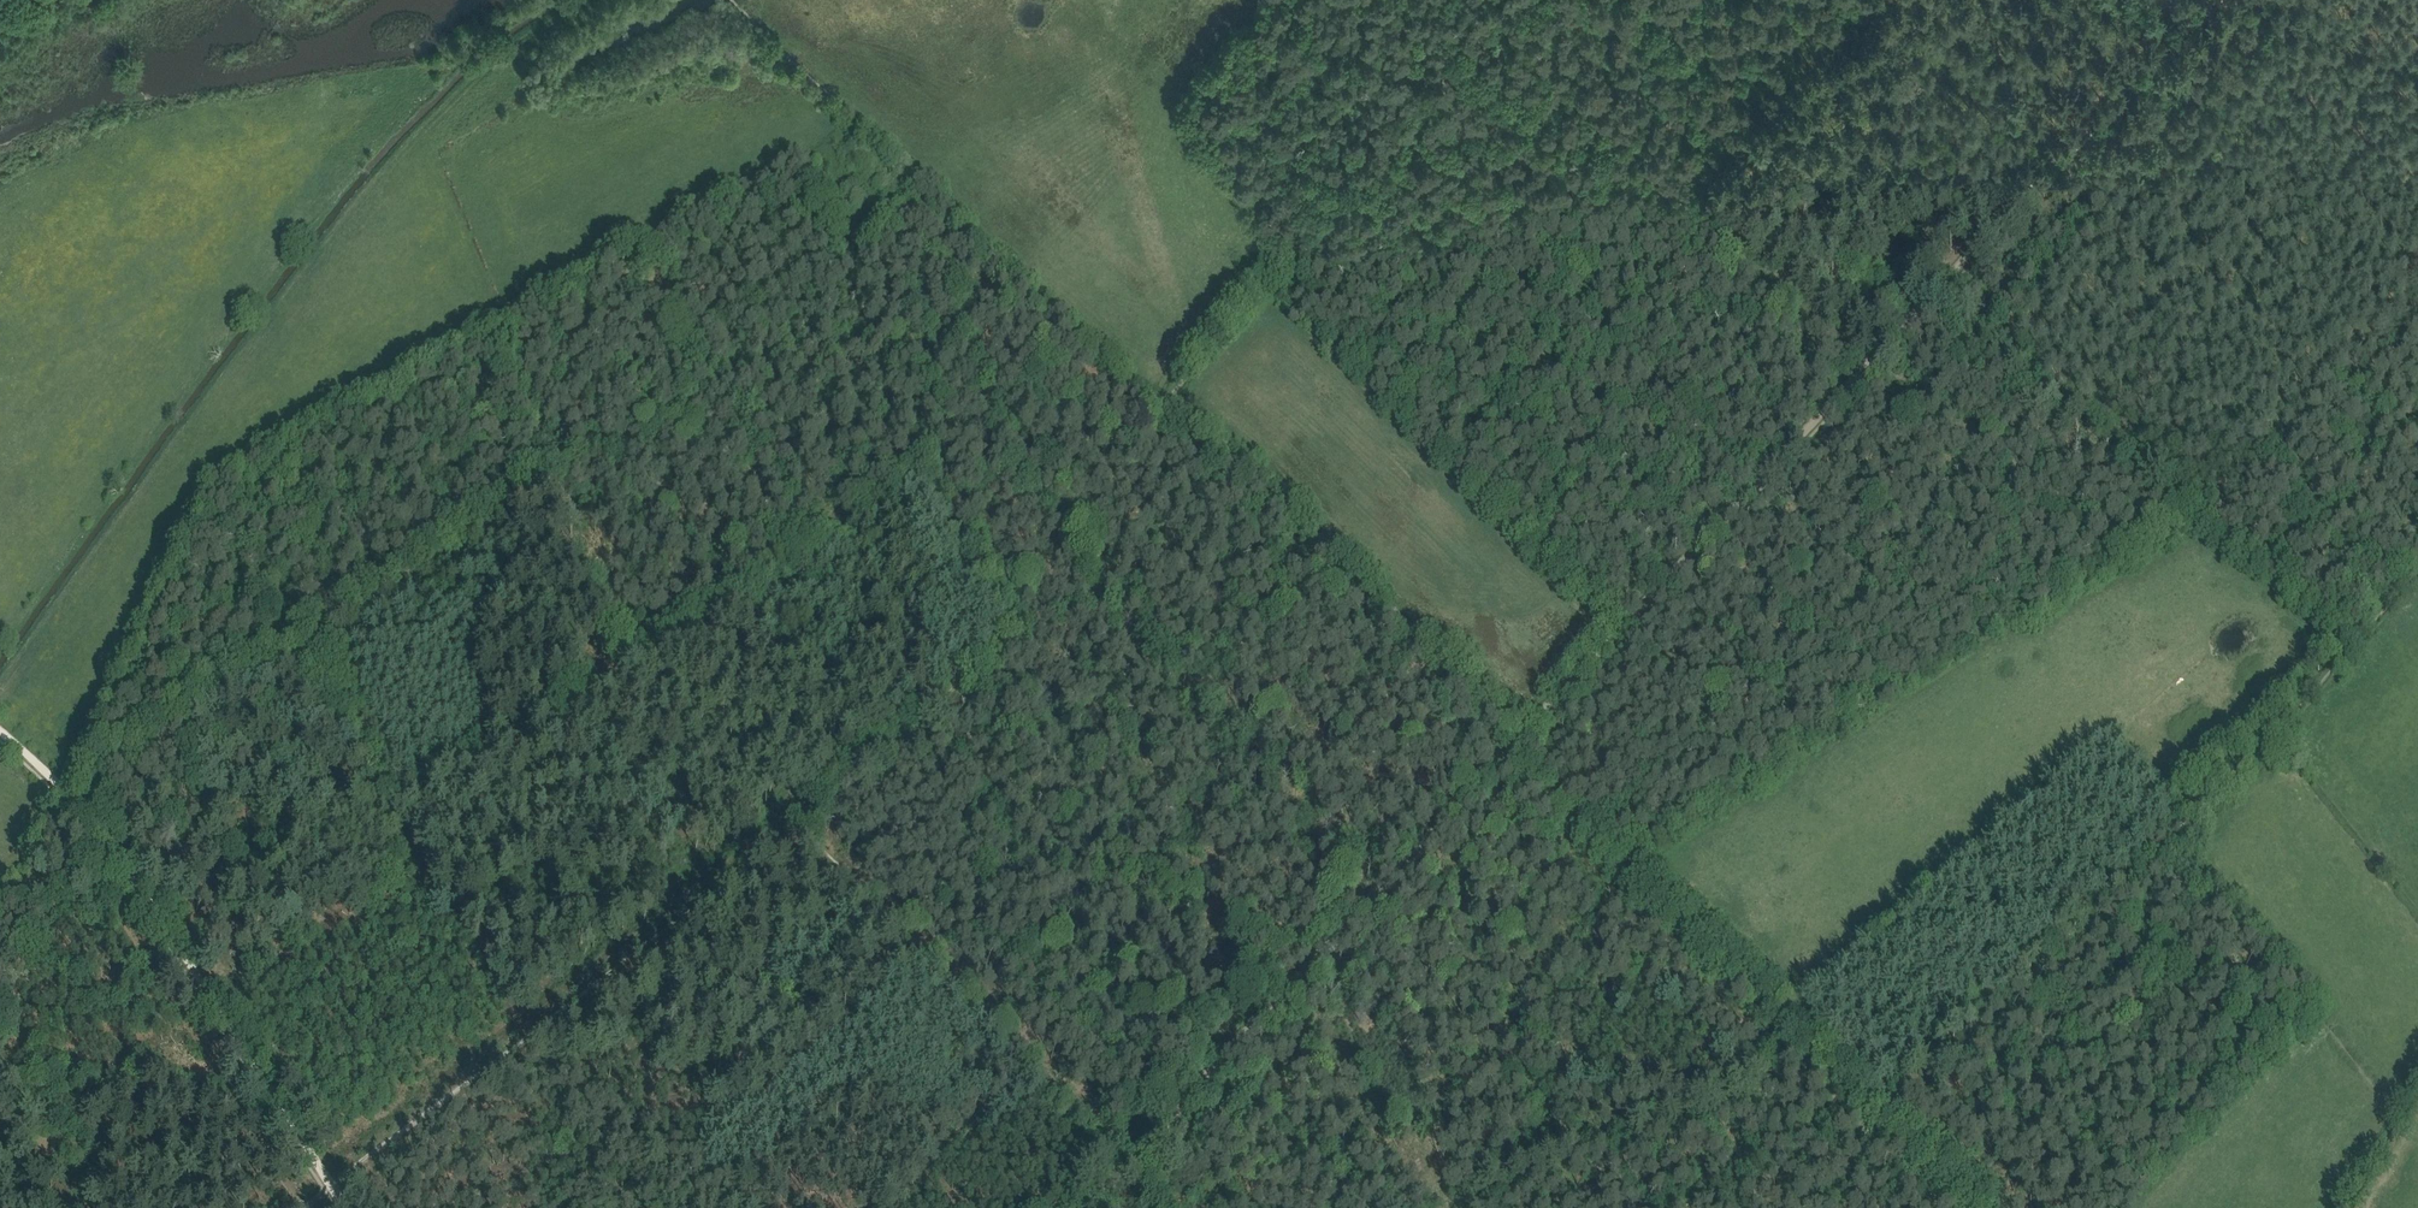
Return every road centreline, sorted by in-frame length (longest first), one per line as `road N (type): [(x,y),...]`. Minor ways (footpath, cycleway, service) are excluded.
road 1 (track): [(1526,734),(2202,0)]
road 2 (track): [(1130,1156),(1490,772)]
road 3 (track): [(346,1207),(90,817)]
road 4 (track): [(90,817),(0,731)]

